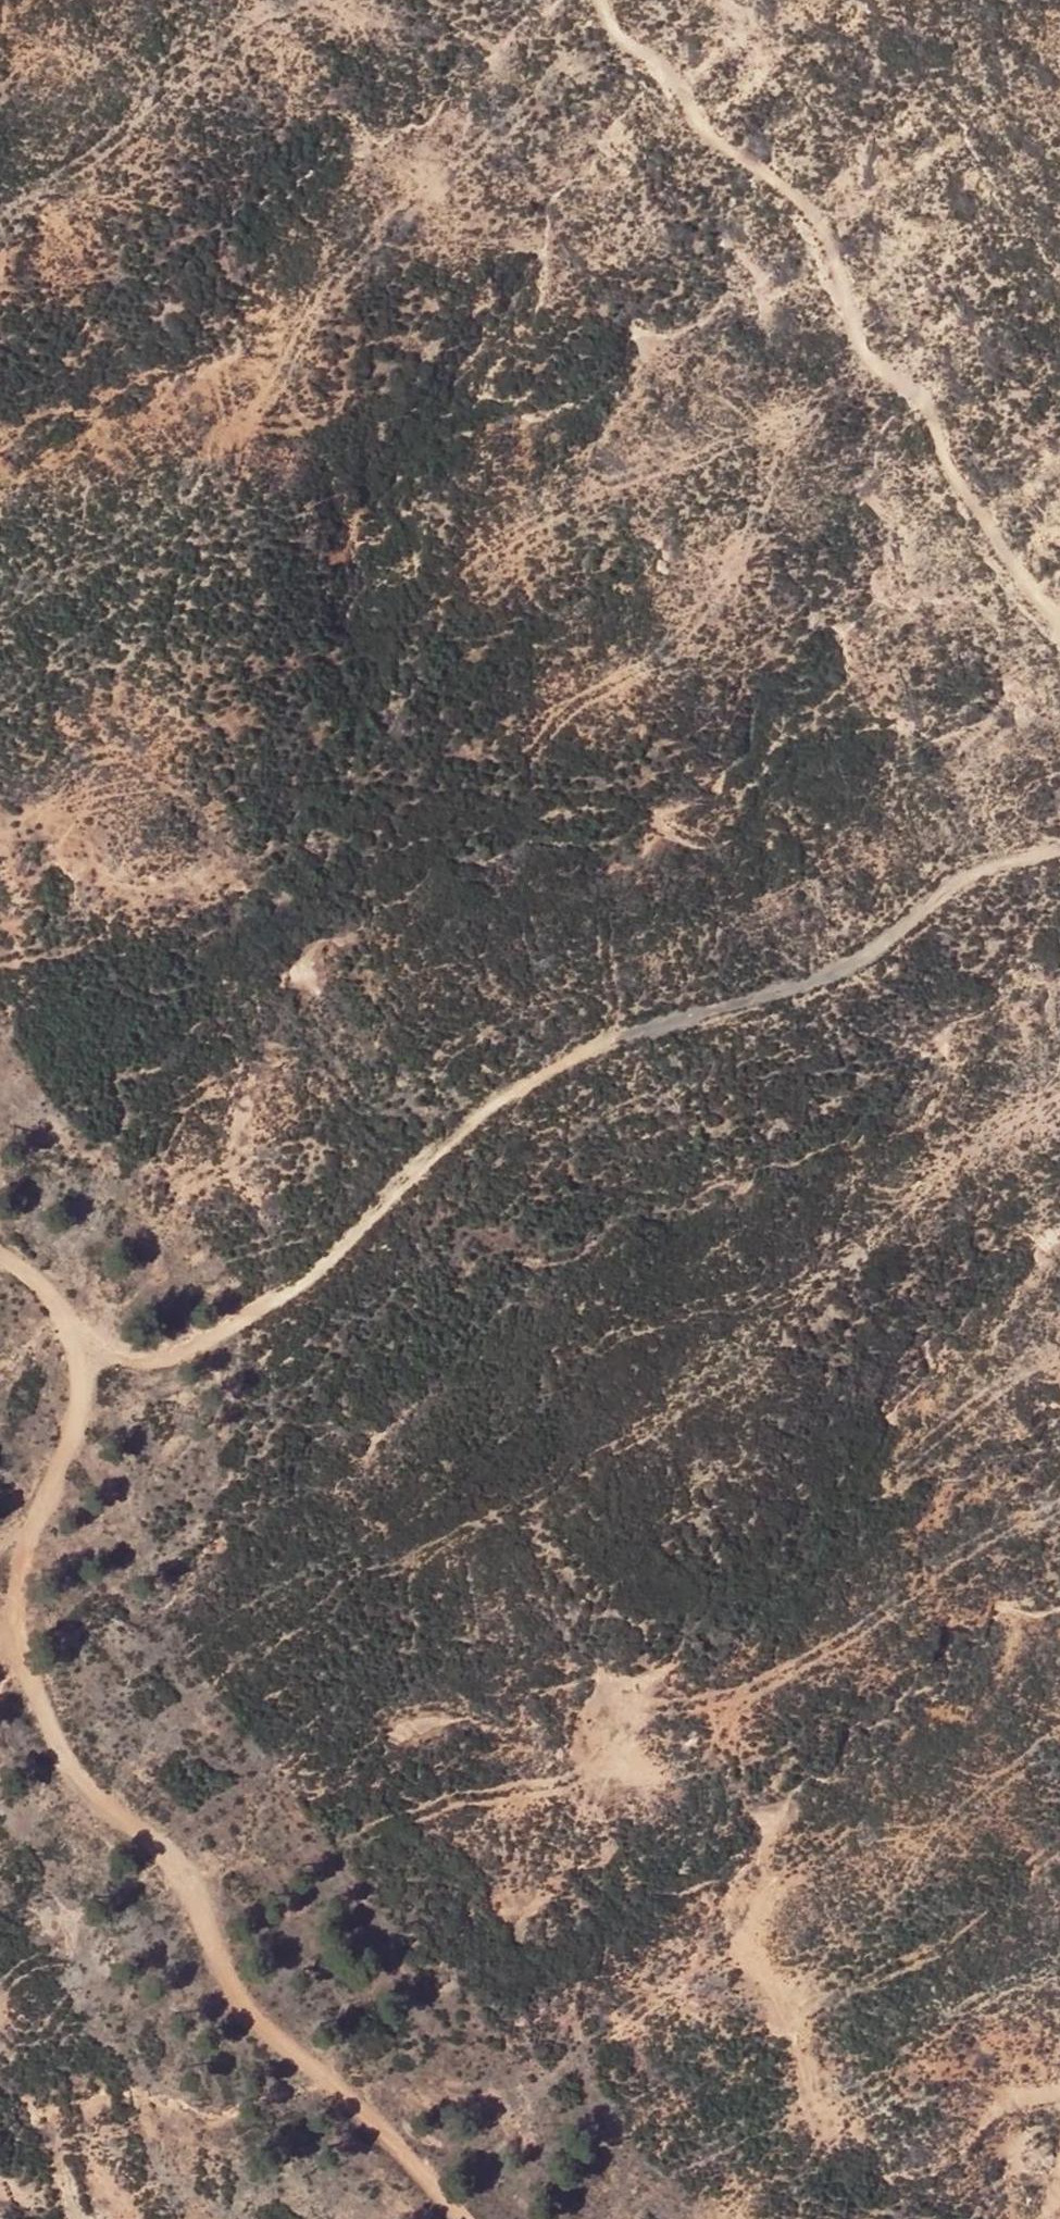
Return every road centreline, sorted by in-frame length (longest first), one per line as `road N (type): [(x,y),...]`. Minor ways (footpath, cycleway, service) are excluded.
road 1 (track): [(55,1328),(129,1355),(210,1329),(373,1220),(433,1142),(630,1030),(731,1010),(848,963),(969,864),(1059,832)]
road 2 (track): [(611,0),(699,122),(809,202),(831,252),(851,340),(884,374),(924,395),(982,515),(1059,614)]
road 3 (track): [(0,1645),(43,1683),(71,1774),(186,1873),(224,1989),(460,2218)]
road 4 (track): [(55,1328),(75,1407),(37,1503),(0,1548)]

